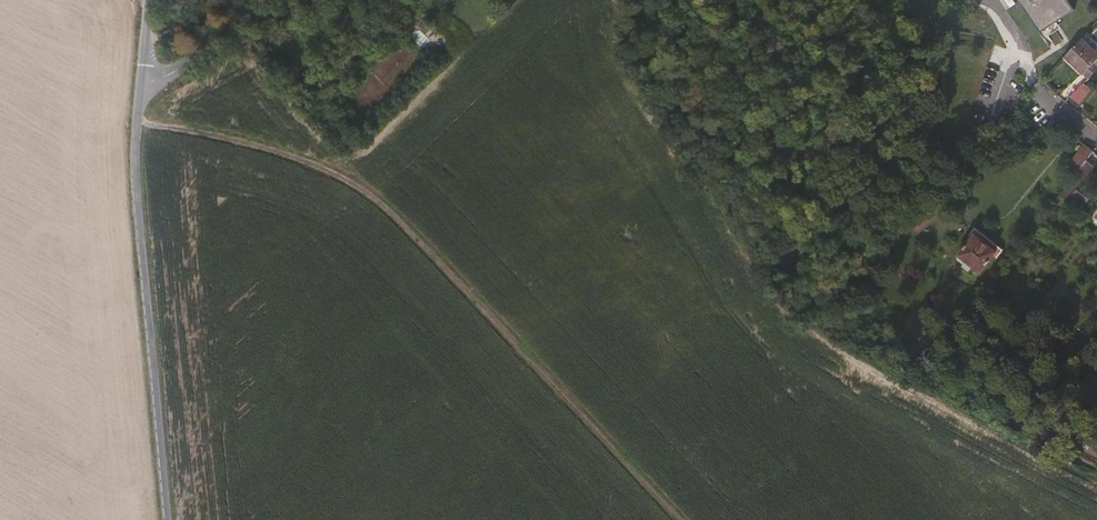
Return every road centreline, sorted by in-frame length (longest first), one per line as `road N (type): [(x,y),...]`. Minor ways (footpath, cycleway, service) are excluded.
road 1 (track): [(137,121),(269,148),(378,201),(680,519)]
road 2 (unclassified): [(142,81),(138,181),(170,519)]
road 3 (unclassified): [(142,81),(179,69),(281,0)]

